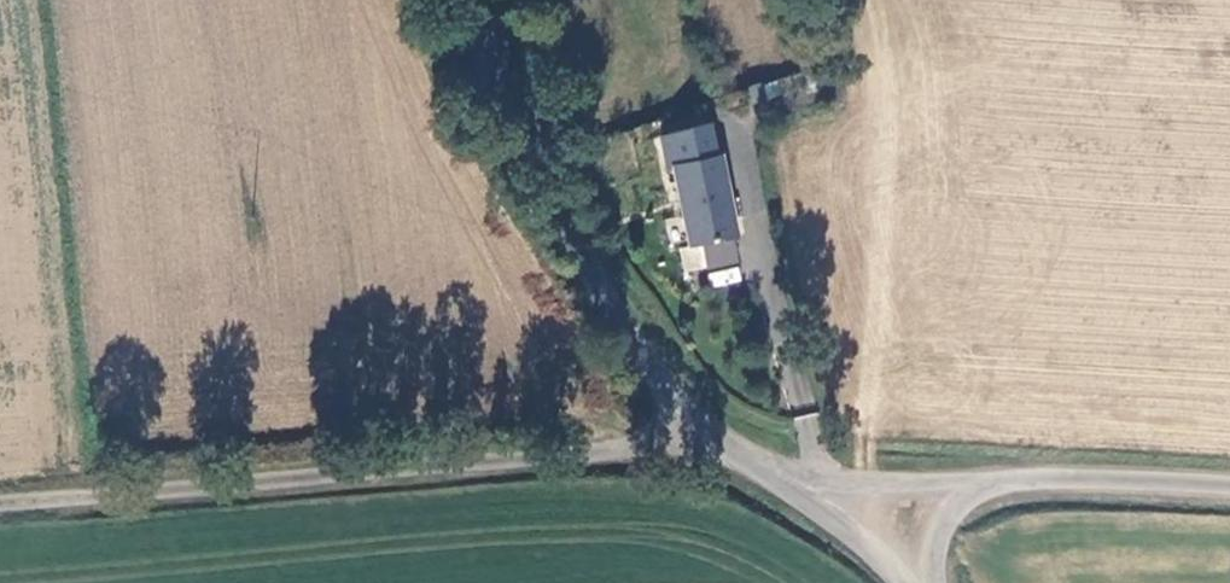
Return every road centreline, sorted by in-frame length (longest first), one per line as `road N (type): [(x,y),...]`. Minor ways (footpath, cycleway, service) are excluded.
road 1 (unclassified): [(745,458),(664,444),(0,501)]
road 2 (unclassified): [(745,458),(679,397),(608,310),(522,131),(477,0)]
road 3 (unclassified): [(1229,482),(1098,474),(972,485)]
road 4 (unclassified): [(972,485),(841,478),(745,458)]
road 5 (unclassified): [(911,582),(842,523),(745,458)]

